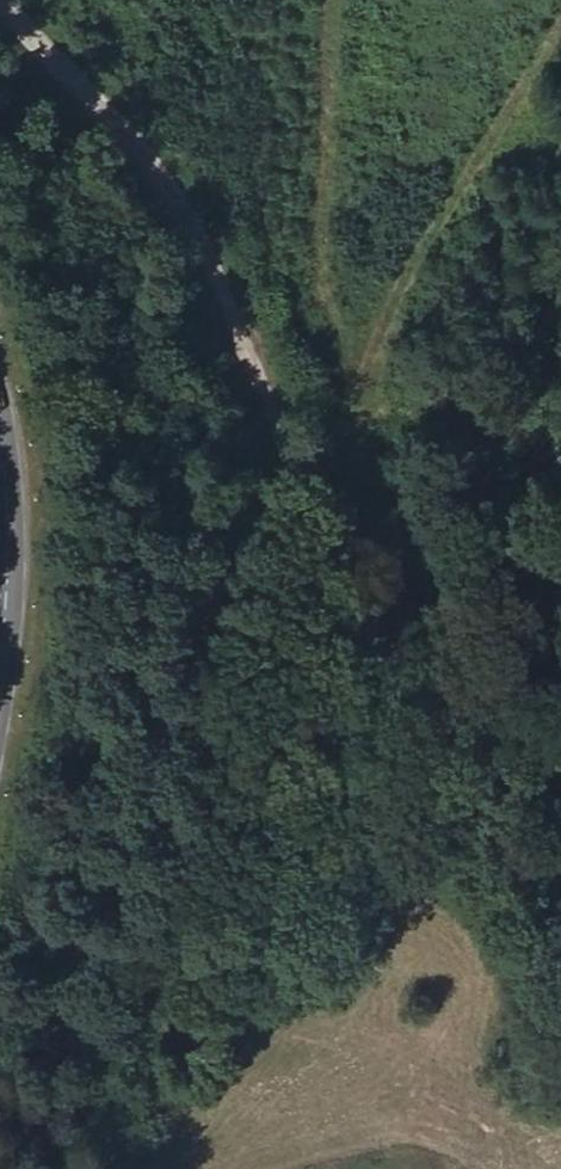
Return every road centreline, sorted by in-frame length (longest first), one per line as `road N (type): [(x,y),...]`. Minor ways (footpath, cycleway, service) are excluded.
road 1 (tertiary): [(560,912),(526,884),(400,719),(239,318),(169,185),(0,8)]
road 2 (track): [(323,529),(382,323),(560,26)]
road 3 (secondary): [(0,659),(15,503),(0,435)]

